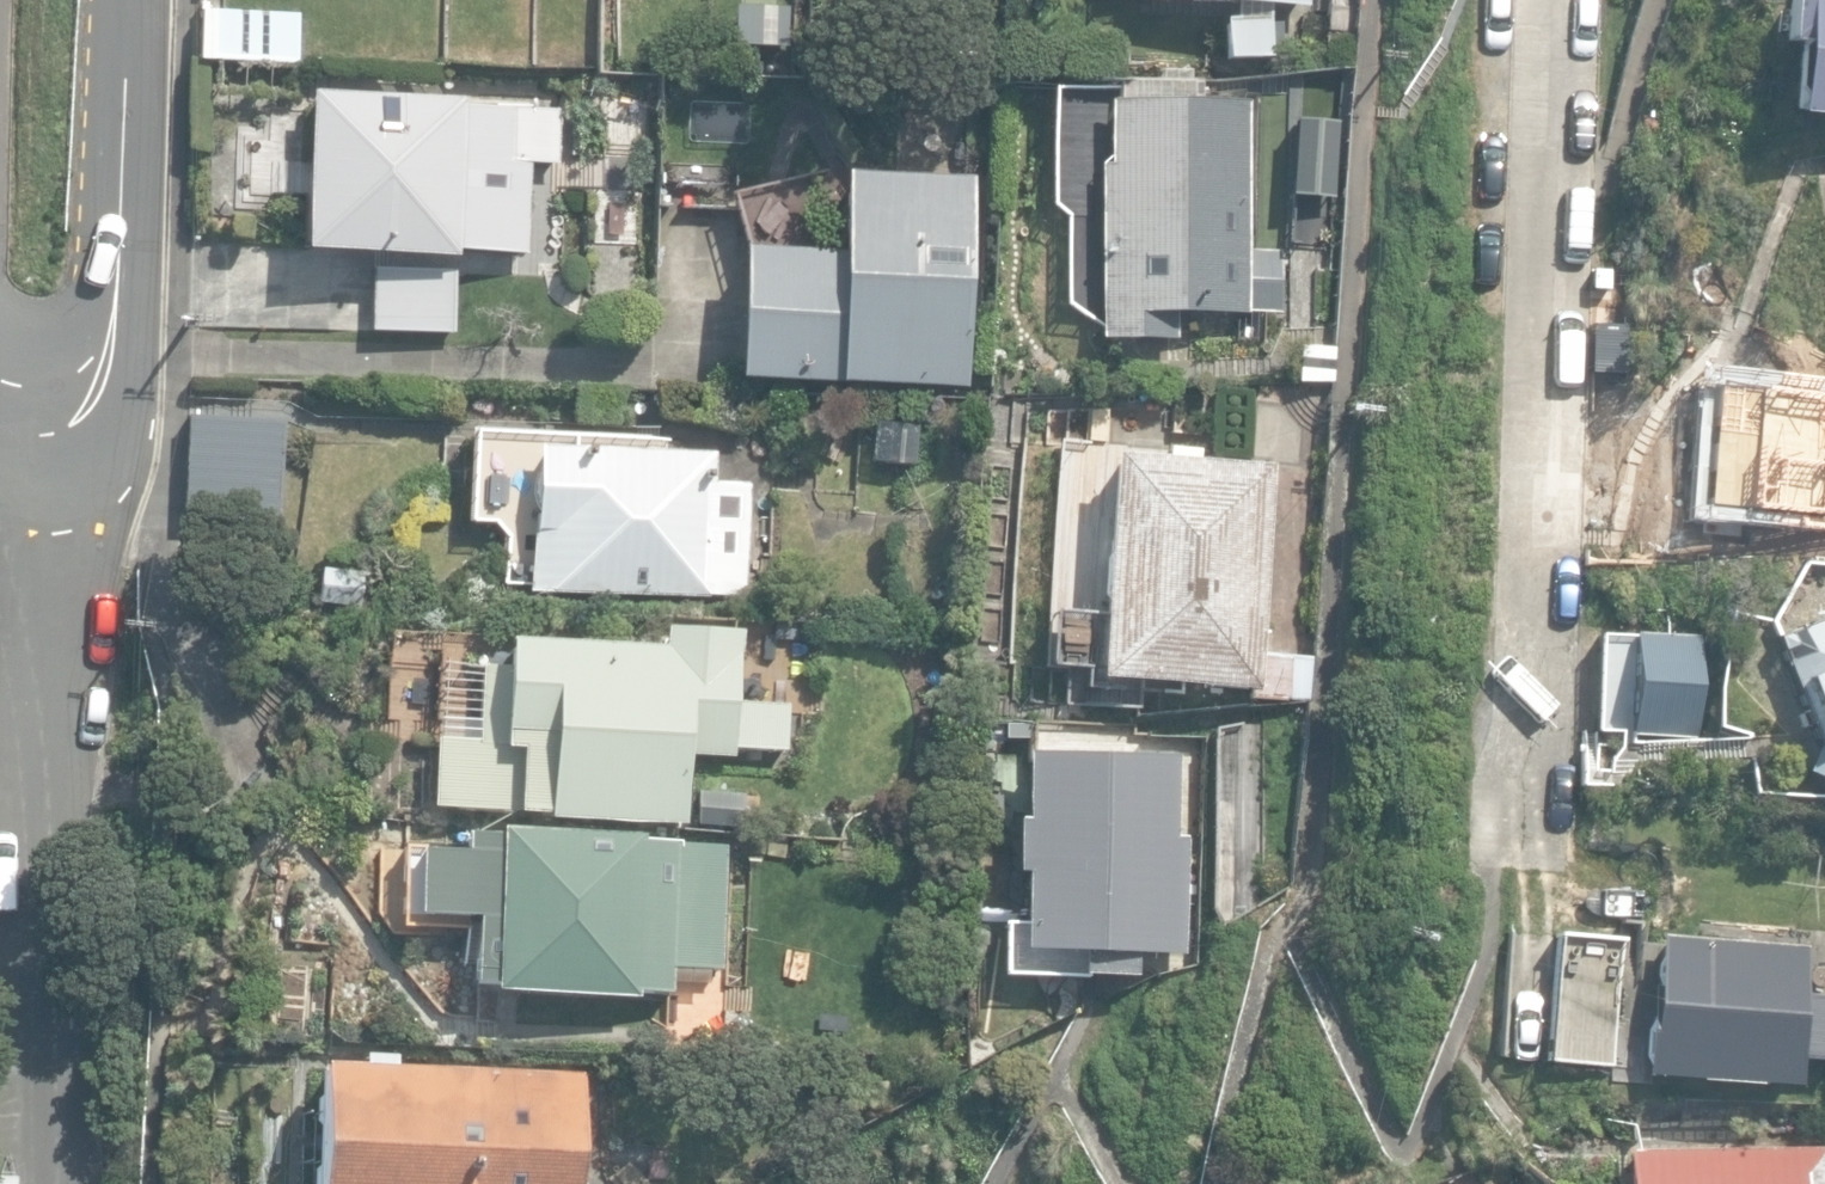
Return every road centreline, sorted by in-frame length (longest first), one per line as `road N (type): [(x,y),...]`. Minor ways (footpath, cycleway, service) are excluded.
road 1 (residential): [(1557,0),(1512,835)]
road 2 (residential): [(35,1183),(37,395)]
road 3 (residential): [(131,0),(108,336),(84,375),(37,395)]

